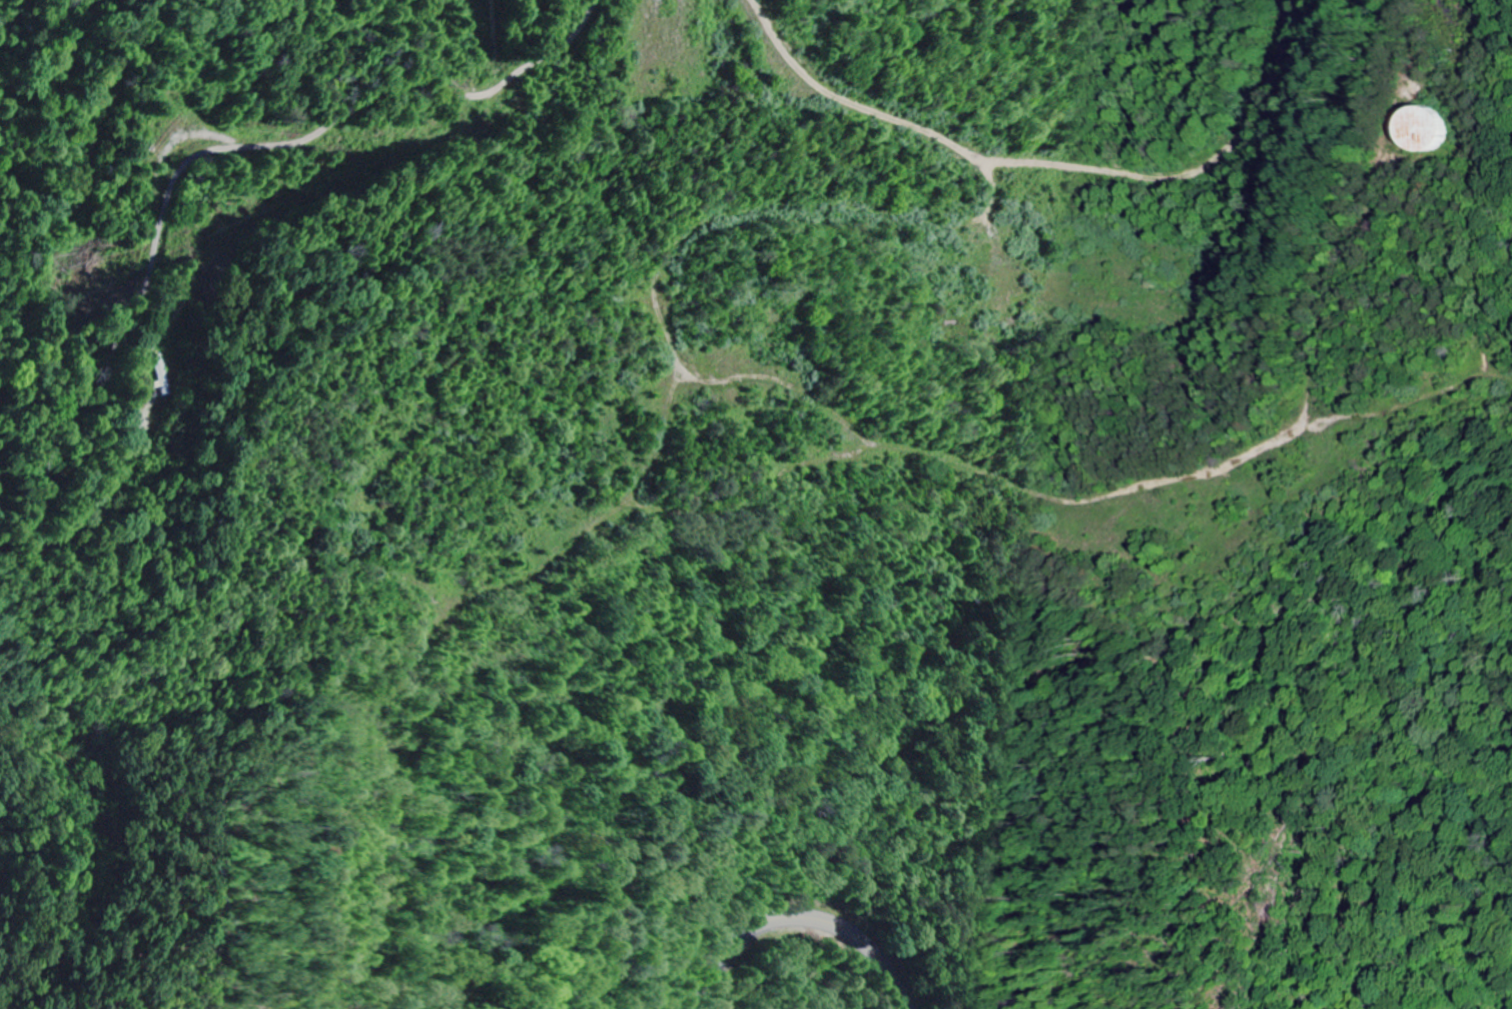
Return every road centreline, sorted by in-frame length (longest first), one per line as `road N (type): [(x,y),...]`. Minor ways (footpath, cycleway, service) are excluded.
road 1 (residential): [(0,544),(43,509),(89,435),(150,281),(167,203),(187,166),(214,151),(293,145),(381,98),(500,93),(525,68),(557,53),(605,0)]
road 2 (residential): [(371,1008),(368,891),(390,820),(398,711),(443,609)]
road 3 (secondary): [(707,1008),(714,971),(733,943),(764,924),(797,918),(857,938),(909,1008)]

